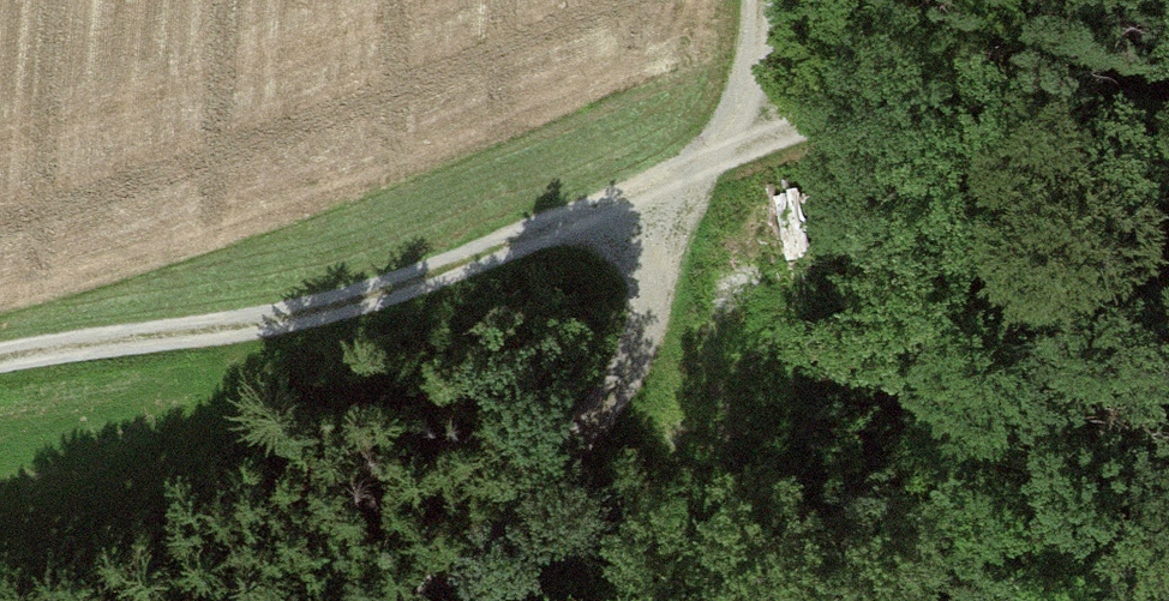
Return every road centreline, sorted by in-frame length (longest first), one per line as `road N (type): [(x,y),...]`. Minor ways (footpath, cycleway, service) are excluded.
road 1 (track): [(0,366),(288,318),(618,218),(1083,0)]
road 2 (track): [(397,600),(491,537),(616,431),(649,374),(644,301),(618,218)]
road 3 (track): [(763,150),(768,0)]

